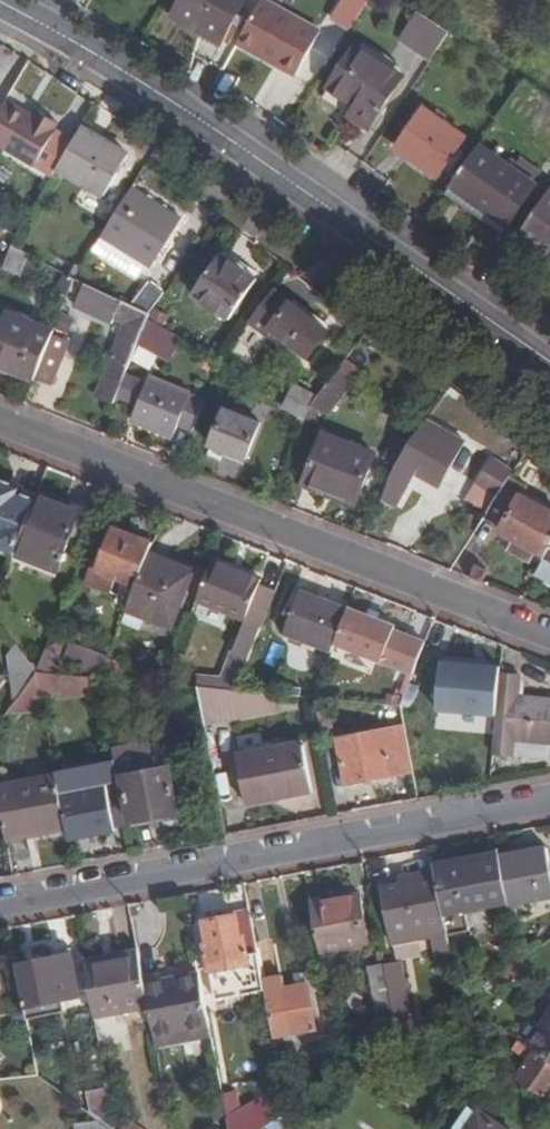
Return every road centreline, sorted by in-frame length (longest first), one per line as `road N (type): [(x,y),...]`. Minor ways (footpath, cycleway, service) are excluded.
road 1 (residential): [(0,5),(111,64),(549,361)]
road 2 (residential): [(0,424),(549,636)]
road 3 (residential): [(549,800),(0,903)]

